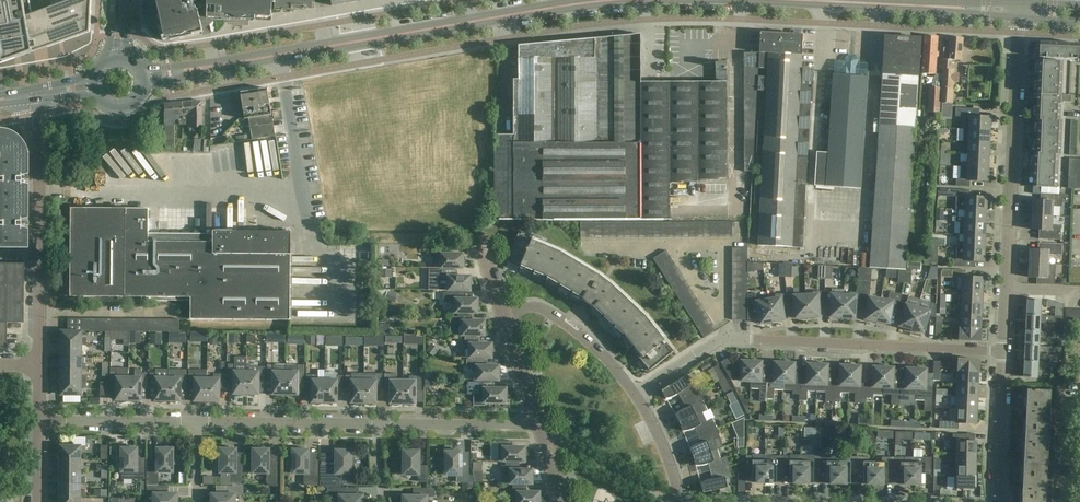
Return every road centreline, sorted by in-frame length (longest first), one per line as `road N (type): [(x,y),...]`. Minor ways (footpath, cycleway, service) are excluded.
road 1 (residential): [(631,395),(722,339),(1001,351)]
road 2 (secondary): [(203,68),(476,21)]
road 3 (unclassified): [(1005,290),(1020,18)]
road 4 (unclassified): [(39,363),(30,100)]
road 5 (residential): [(374,423),(194,423)]
road 6 (residential): [(631,395),(562,322),(535,308),(501,312)]
road 7 (secondary): [(802,0),(964,8)]
road 8 (residential): [(533,425),(374,423)]
road 9 (residential): [(194,423),(39,421)]
road 10 (unclassified): [(998,501),(1001,351)]
road 11 (secondary): [(476,21),(611,0)]

